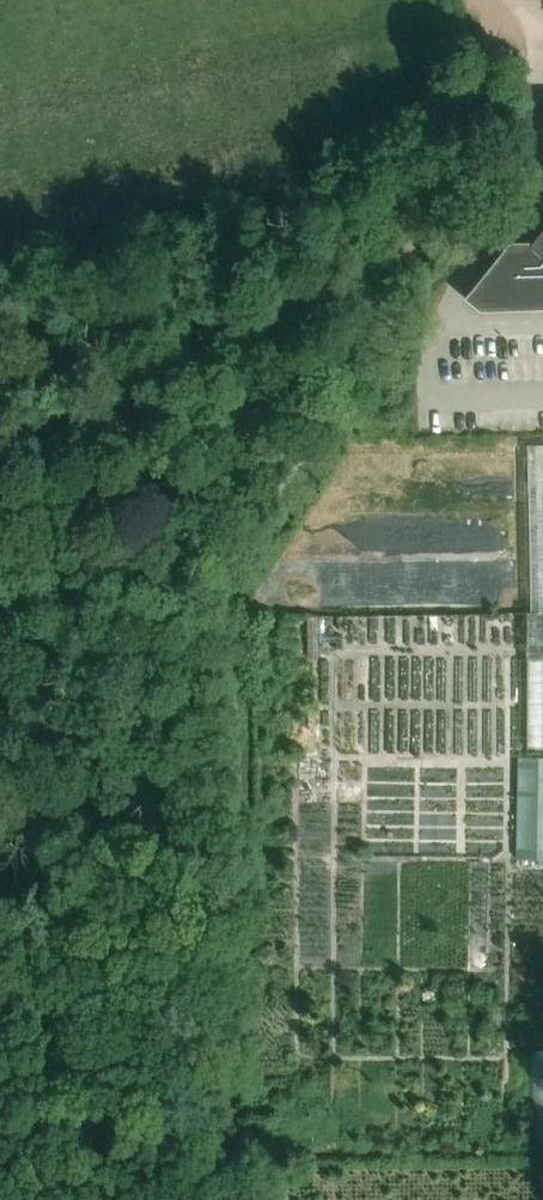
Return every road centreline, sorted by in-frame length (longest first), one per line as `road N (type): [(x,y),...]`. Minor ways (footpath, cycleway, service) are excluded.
road 1 (track): [(254,392),(328,337),(395,273),(428,226),(451,179),(495,0)]
road 2 (track): [(0,498),(178,441),(254,392)]

